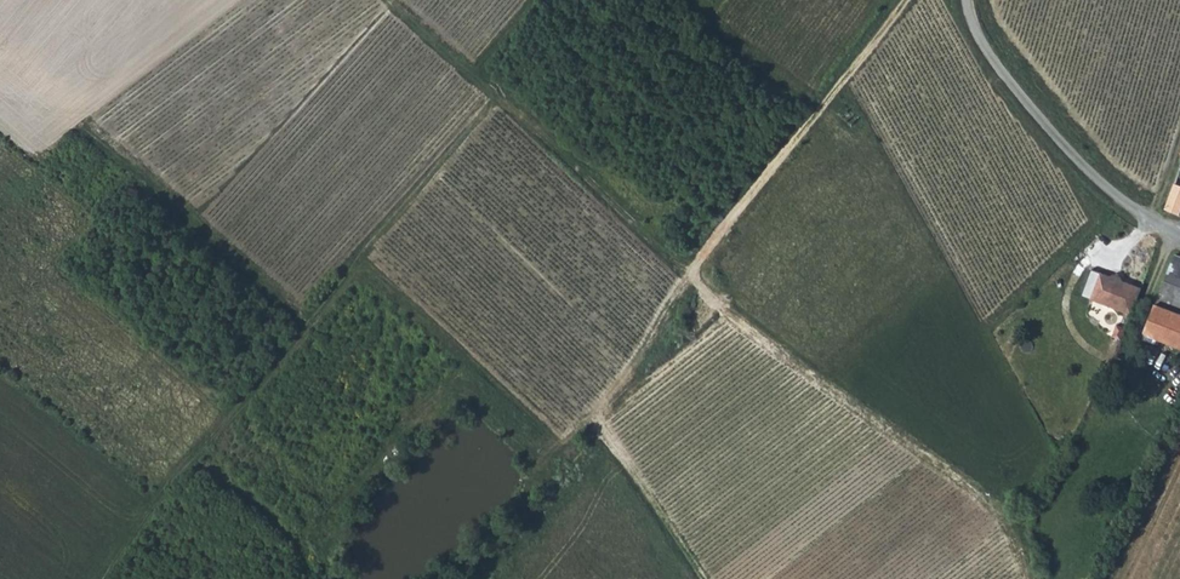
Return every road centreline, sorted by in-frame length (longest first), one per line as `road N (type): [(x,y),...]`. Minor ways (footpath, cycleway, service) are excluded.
road 1 (track): [(106,578),(155,503),(242,396),(496,101)]
road 2 (track): [(386,0),(687,280)]
road 3 (track): [(687,280),(599,419),(706,578)]
road 4 (track): [(687,280),(905,0)]
road 5 (unclassified): [(965,0),(979,43),(1085,168),(1134,210),(1179,233)]

